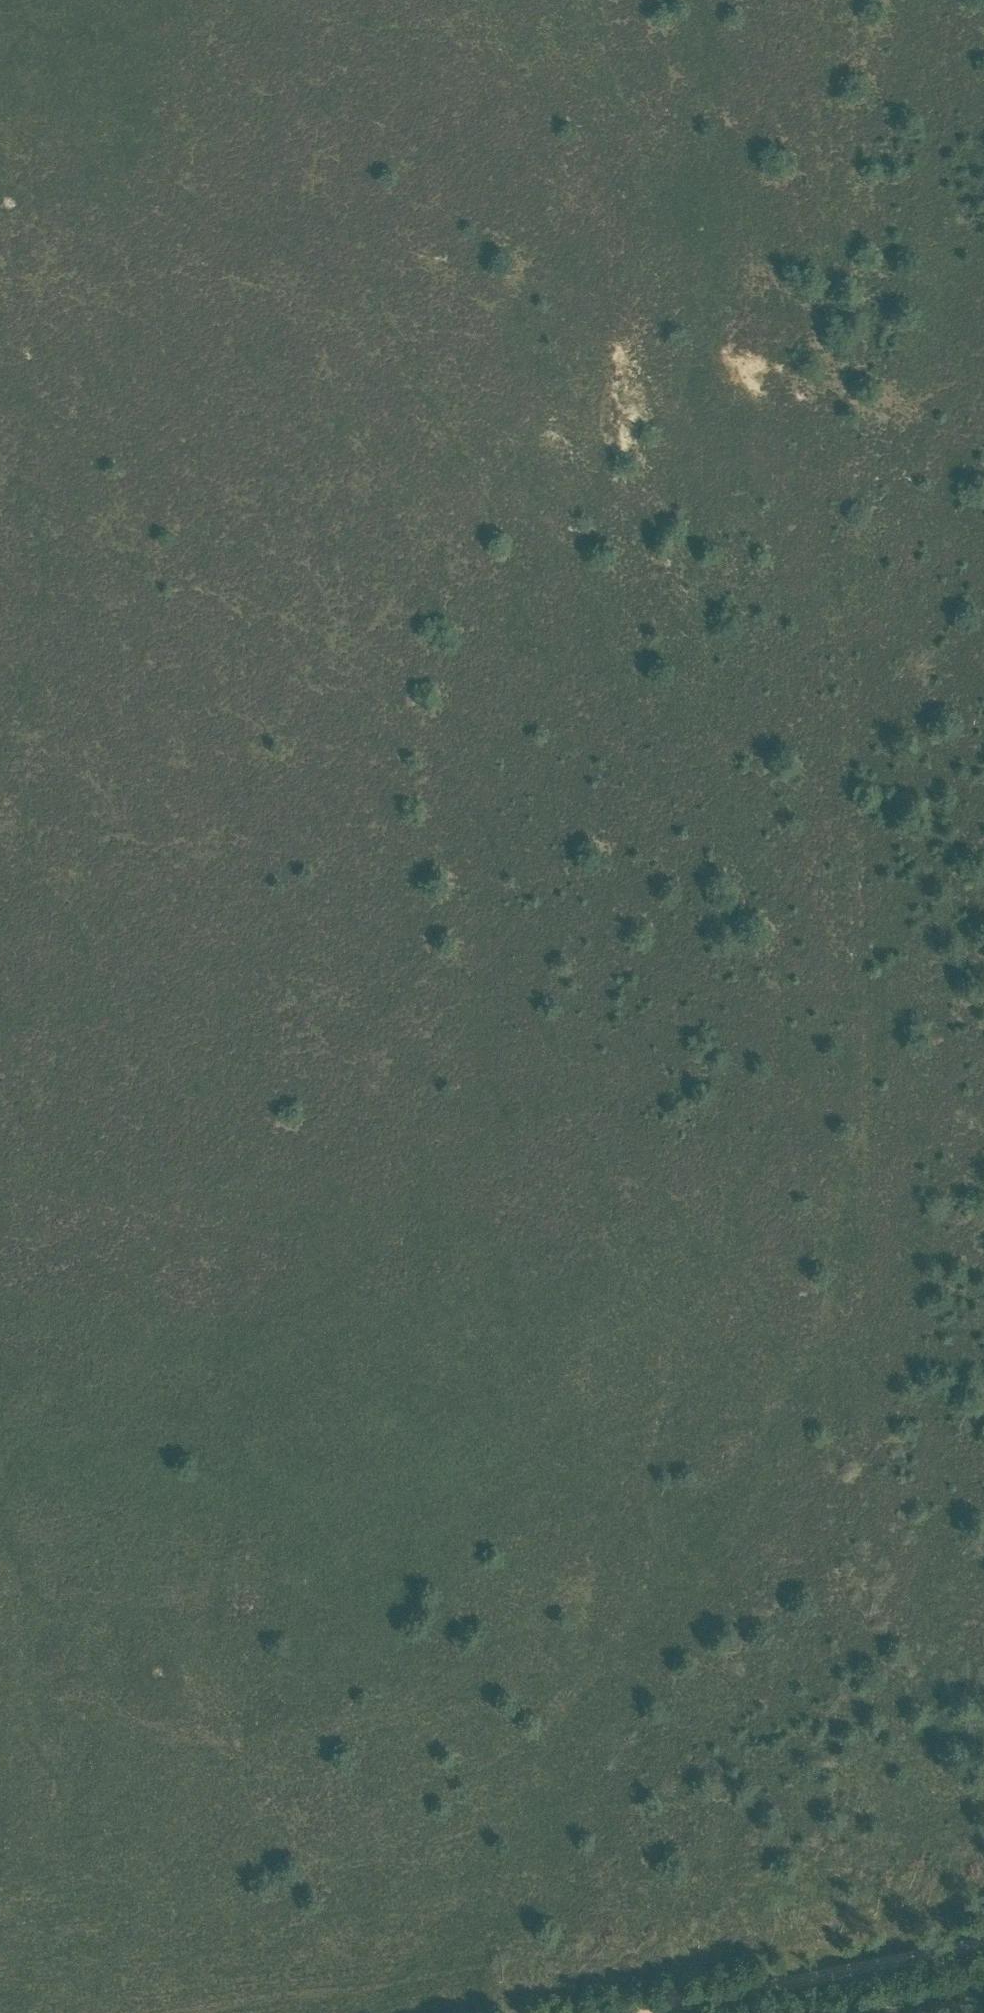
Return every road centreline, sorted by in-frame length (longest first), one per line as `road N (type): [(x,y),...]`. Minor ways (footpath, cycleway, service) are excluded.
road 1 (track): [(643,2012),(983,1944)]

